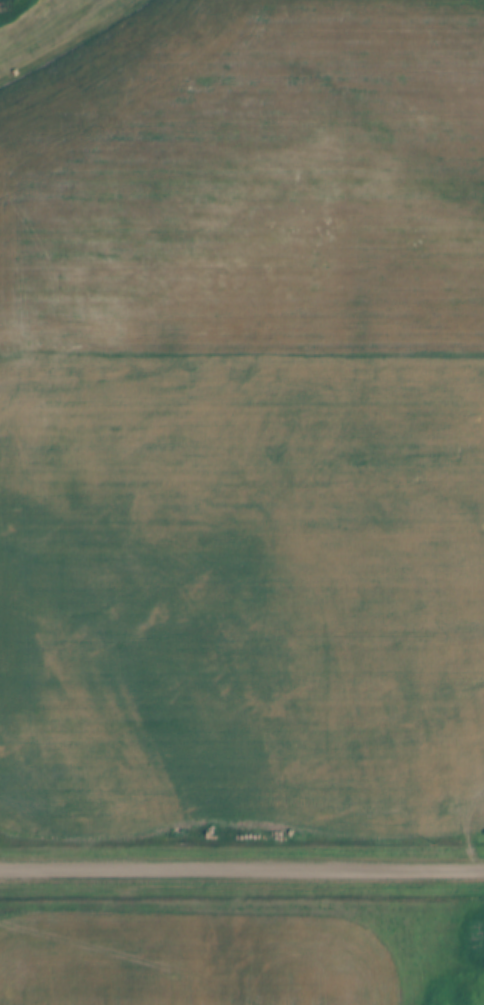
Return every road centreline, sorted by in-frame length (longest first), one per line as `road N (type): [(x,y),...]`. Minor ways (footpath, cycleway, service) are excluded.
road 1 (residential): [(0,872),(483,872)]

